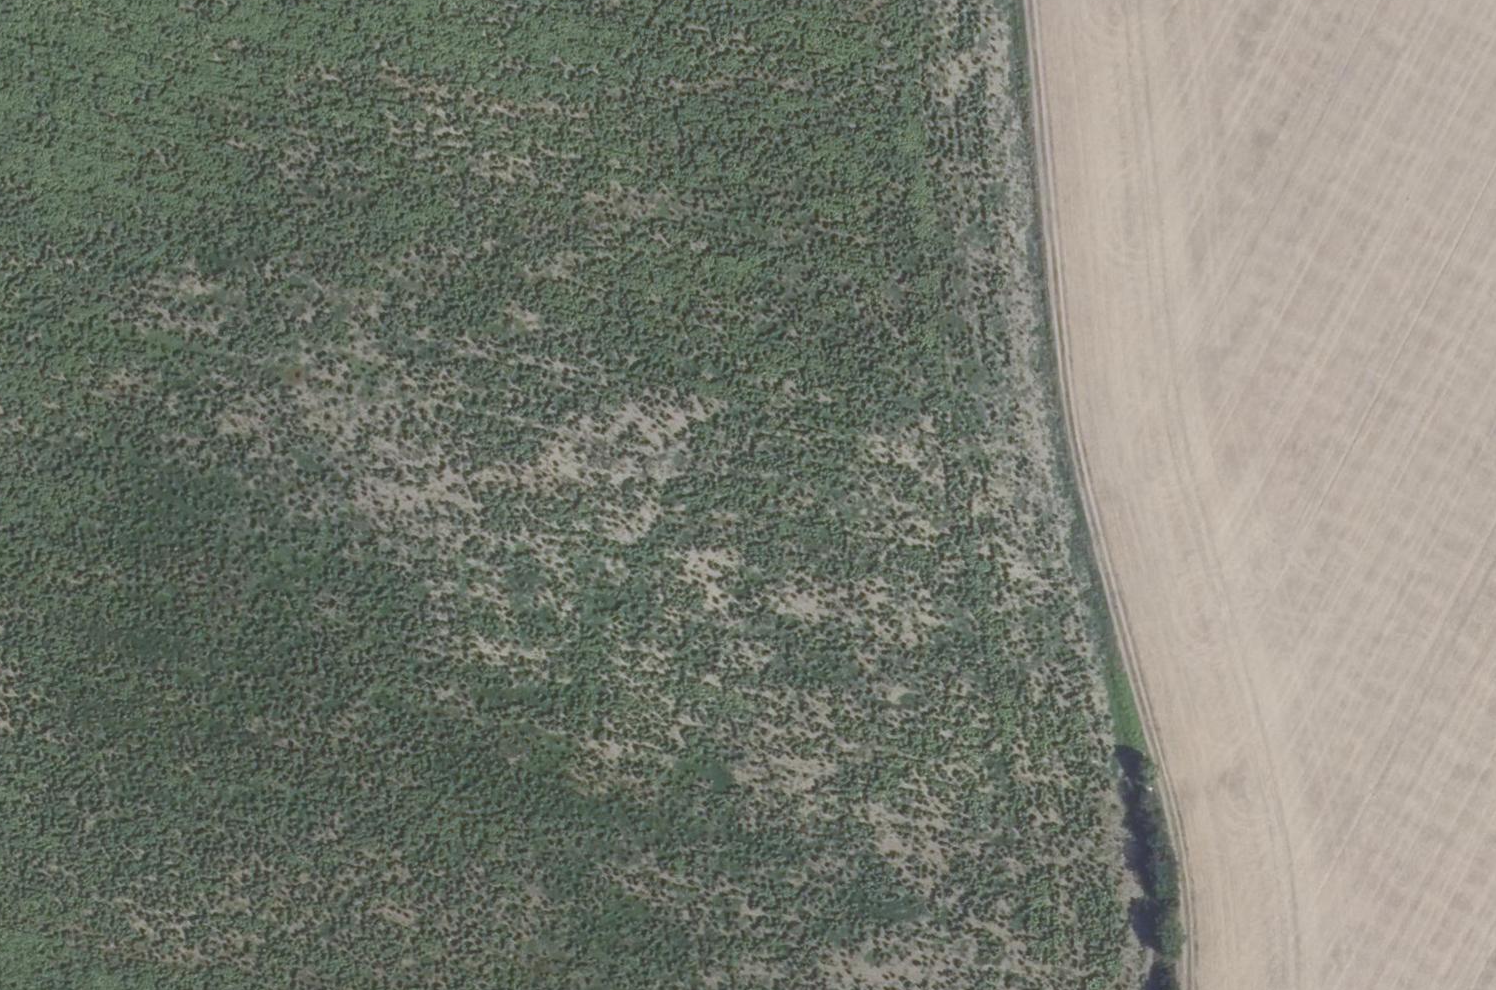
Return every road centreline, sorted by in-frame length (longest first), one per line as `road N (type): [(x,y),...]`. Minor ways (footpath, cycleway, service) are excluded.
road 1 (track): [(1034,0),(1071,390),(1188,851),(1203,989)]

